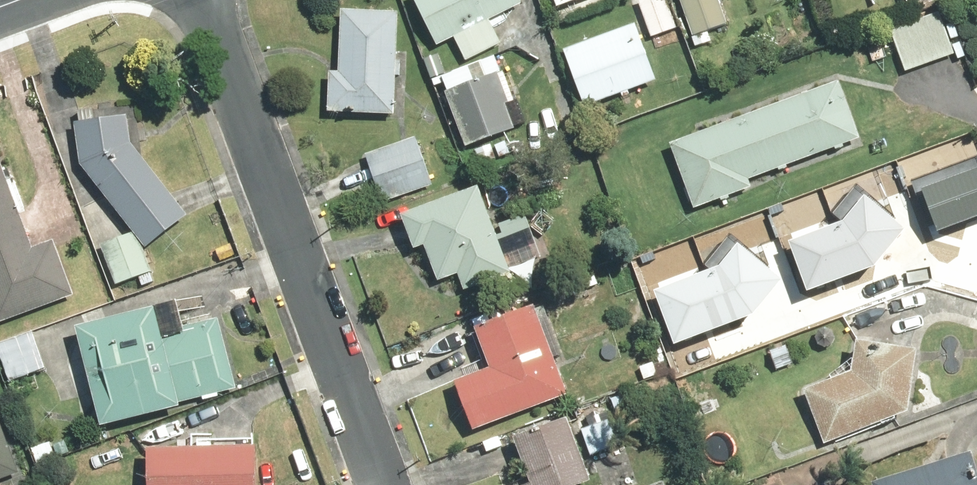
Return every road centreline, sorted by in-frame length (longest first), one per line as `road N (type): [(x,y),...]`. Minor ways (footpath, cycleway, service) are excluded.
road 1 (residential): [(202,0),(382,484)]

